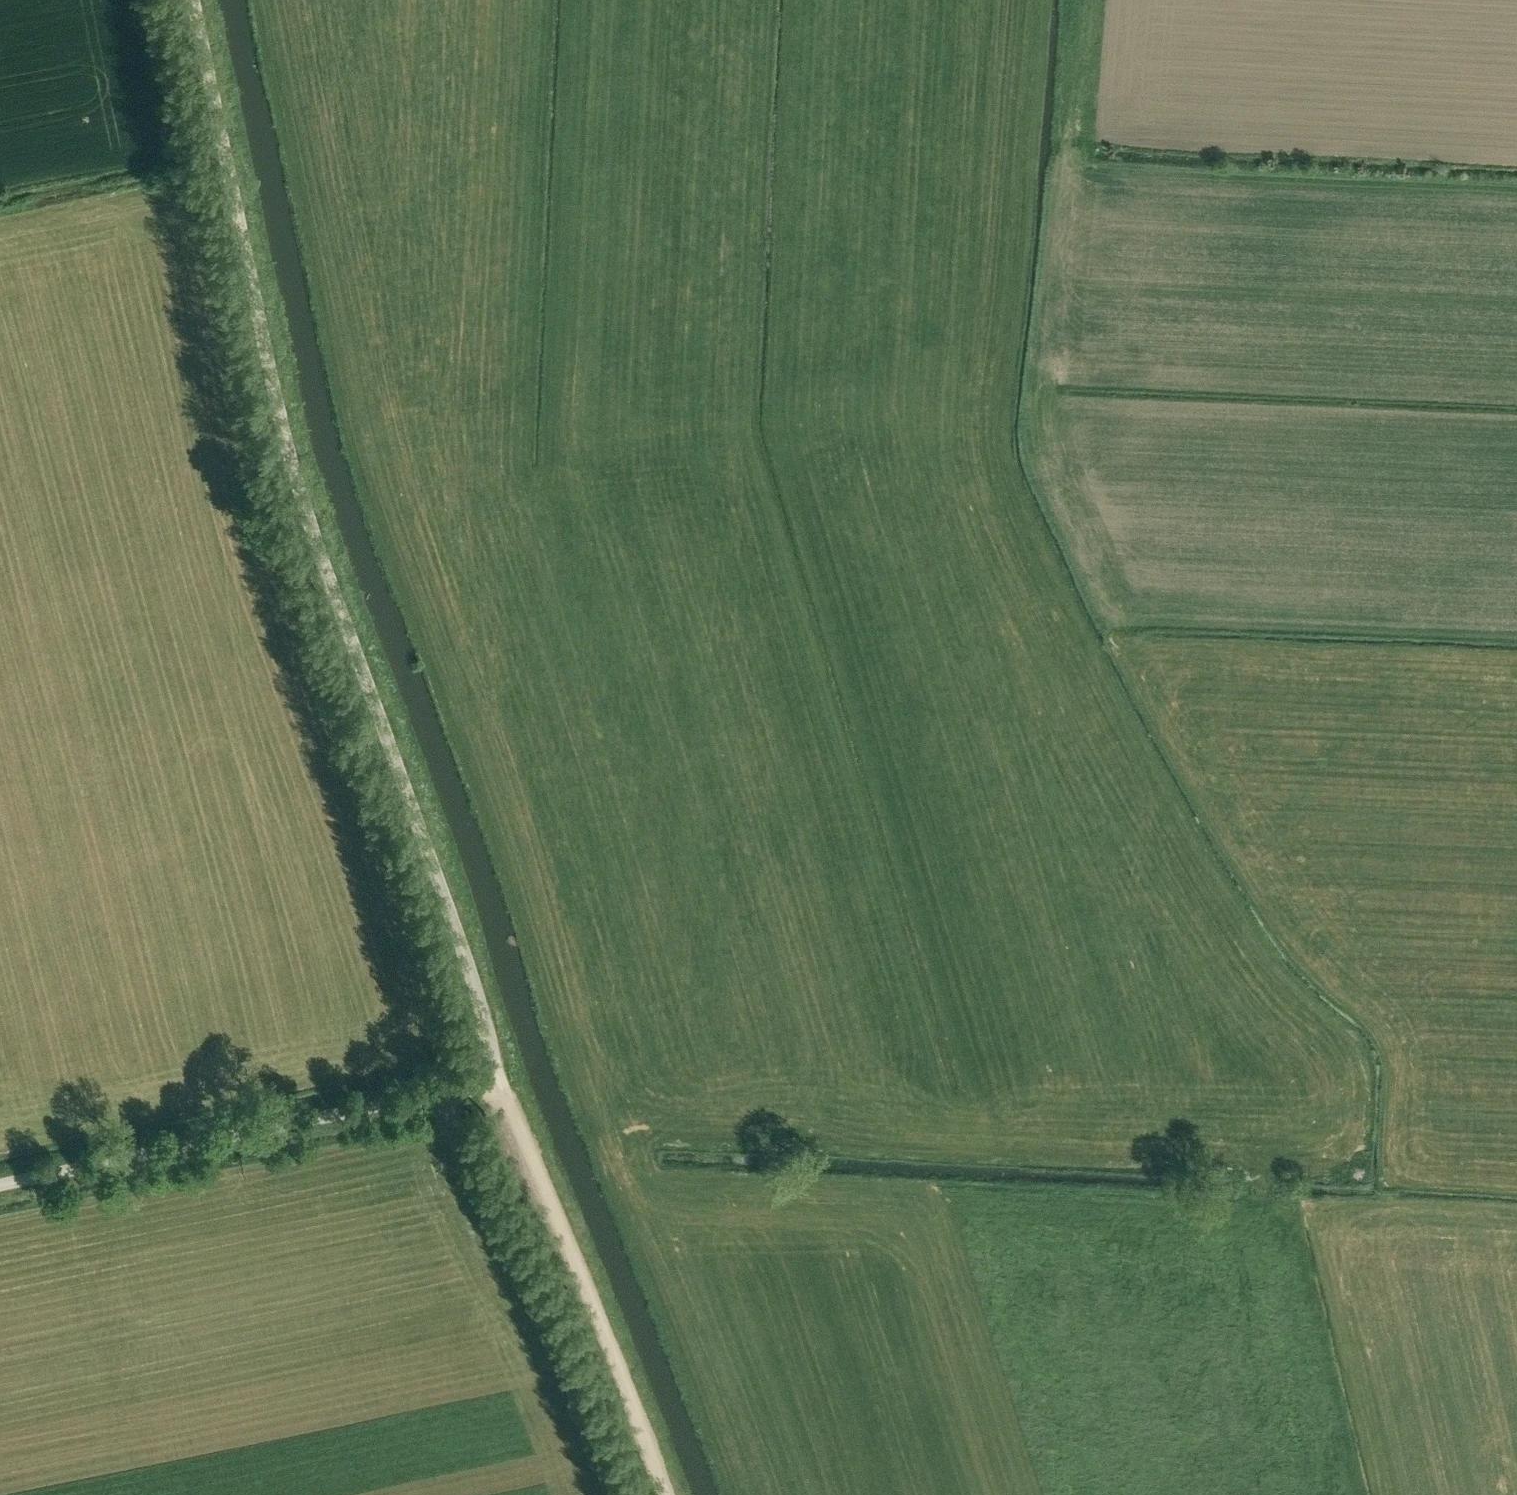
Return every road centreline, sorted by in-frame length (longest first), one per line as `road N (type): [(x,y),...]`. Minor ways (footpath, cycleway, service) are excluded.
road 1 (track): [(656,1494),(306,523),(188,0)]
road 2 (track): [(1070,0),(1032,438),(1068,535),(1180,758),(1295,943),(1390,1045),(1387,1208),(1516,1216)]
road 3 (unclassified): [(0,1187),(501,1080)]

